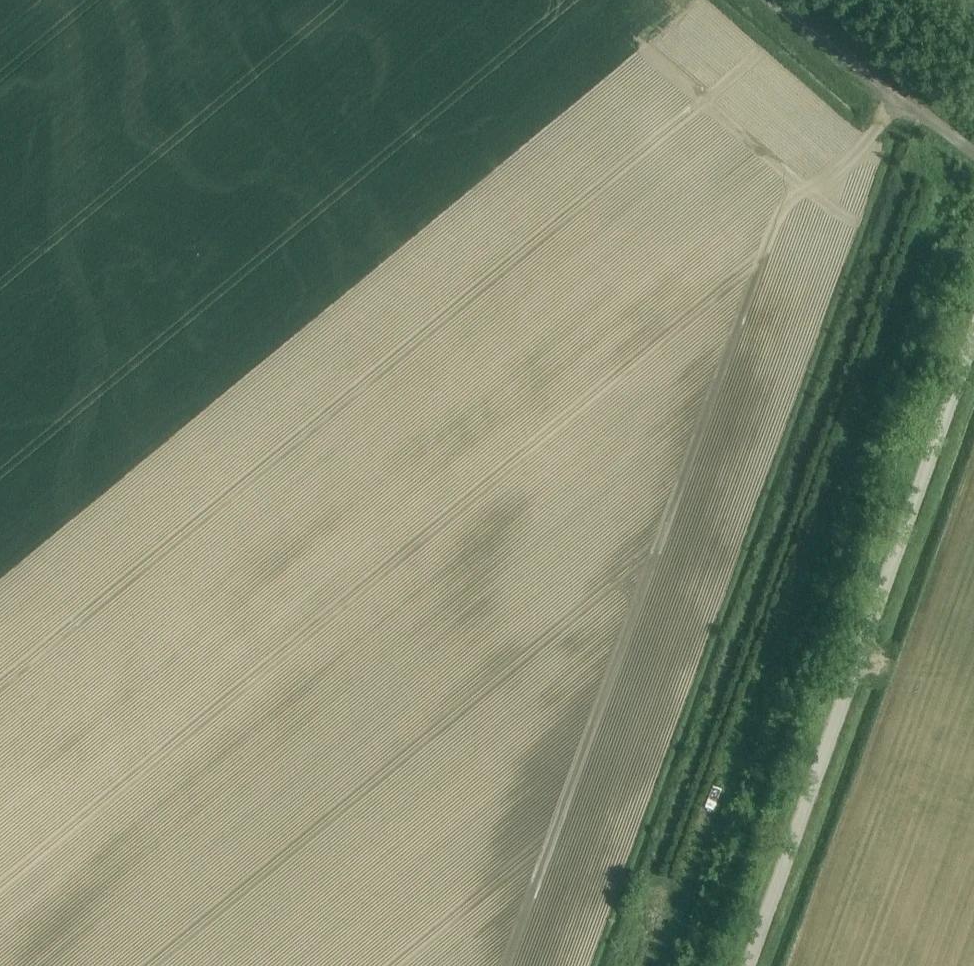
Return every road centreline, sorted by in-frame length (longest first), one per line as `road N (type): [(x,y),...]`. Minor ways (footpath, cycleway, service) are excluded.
road 1 (unclassified): [(743,965),(973,336)]
road 2 (track): [(780,0),(973,136)]

